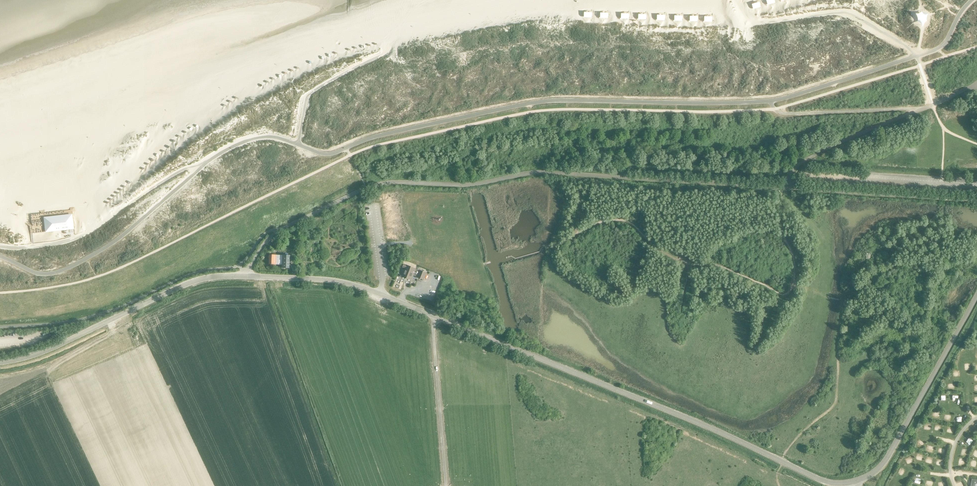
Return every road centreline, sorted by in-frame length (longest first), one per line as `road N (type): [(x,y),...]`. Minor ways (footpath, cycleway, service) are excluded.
road 1 (tertiary): [(854,482),(823,482),(353,285),(245,277)]
road 2 (tertiary): [(0,363),(44,352),(196,281),(245,277)]
road 3 (track): [(0,247),(85,236),(172,176),(205,164)]
road 4 (tertiary): [(854,482),(885,460),(976,295)]
road 5 (track): [(745,23),(844,13),(917,56)]
road 6 (track): [(770,102),(783,114),(919,110)]
road 7 (track): [(298,145),(311,93),(395,47)]

